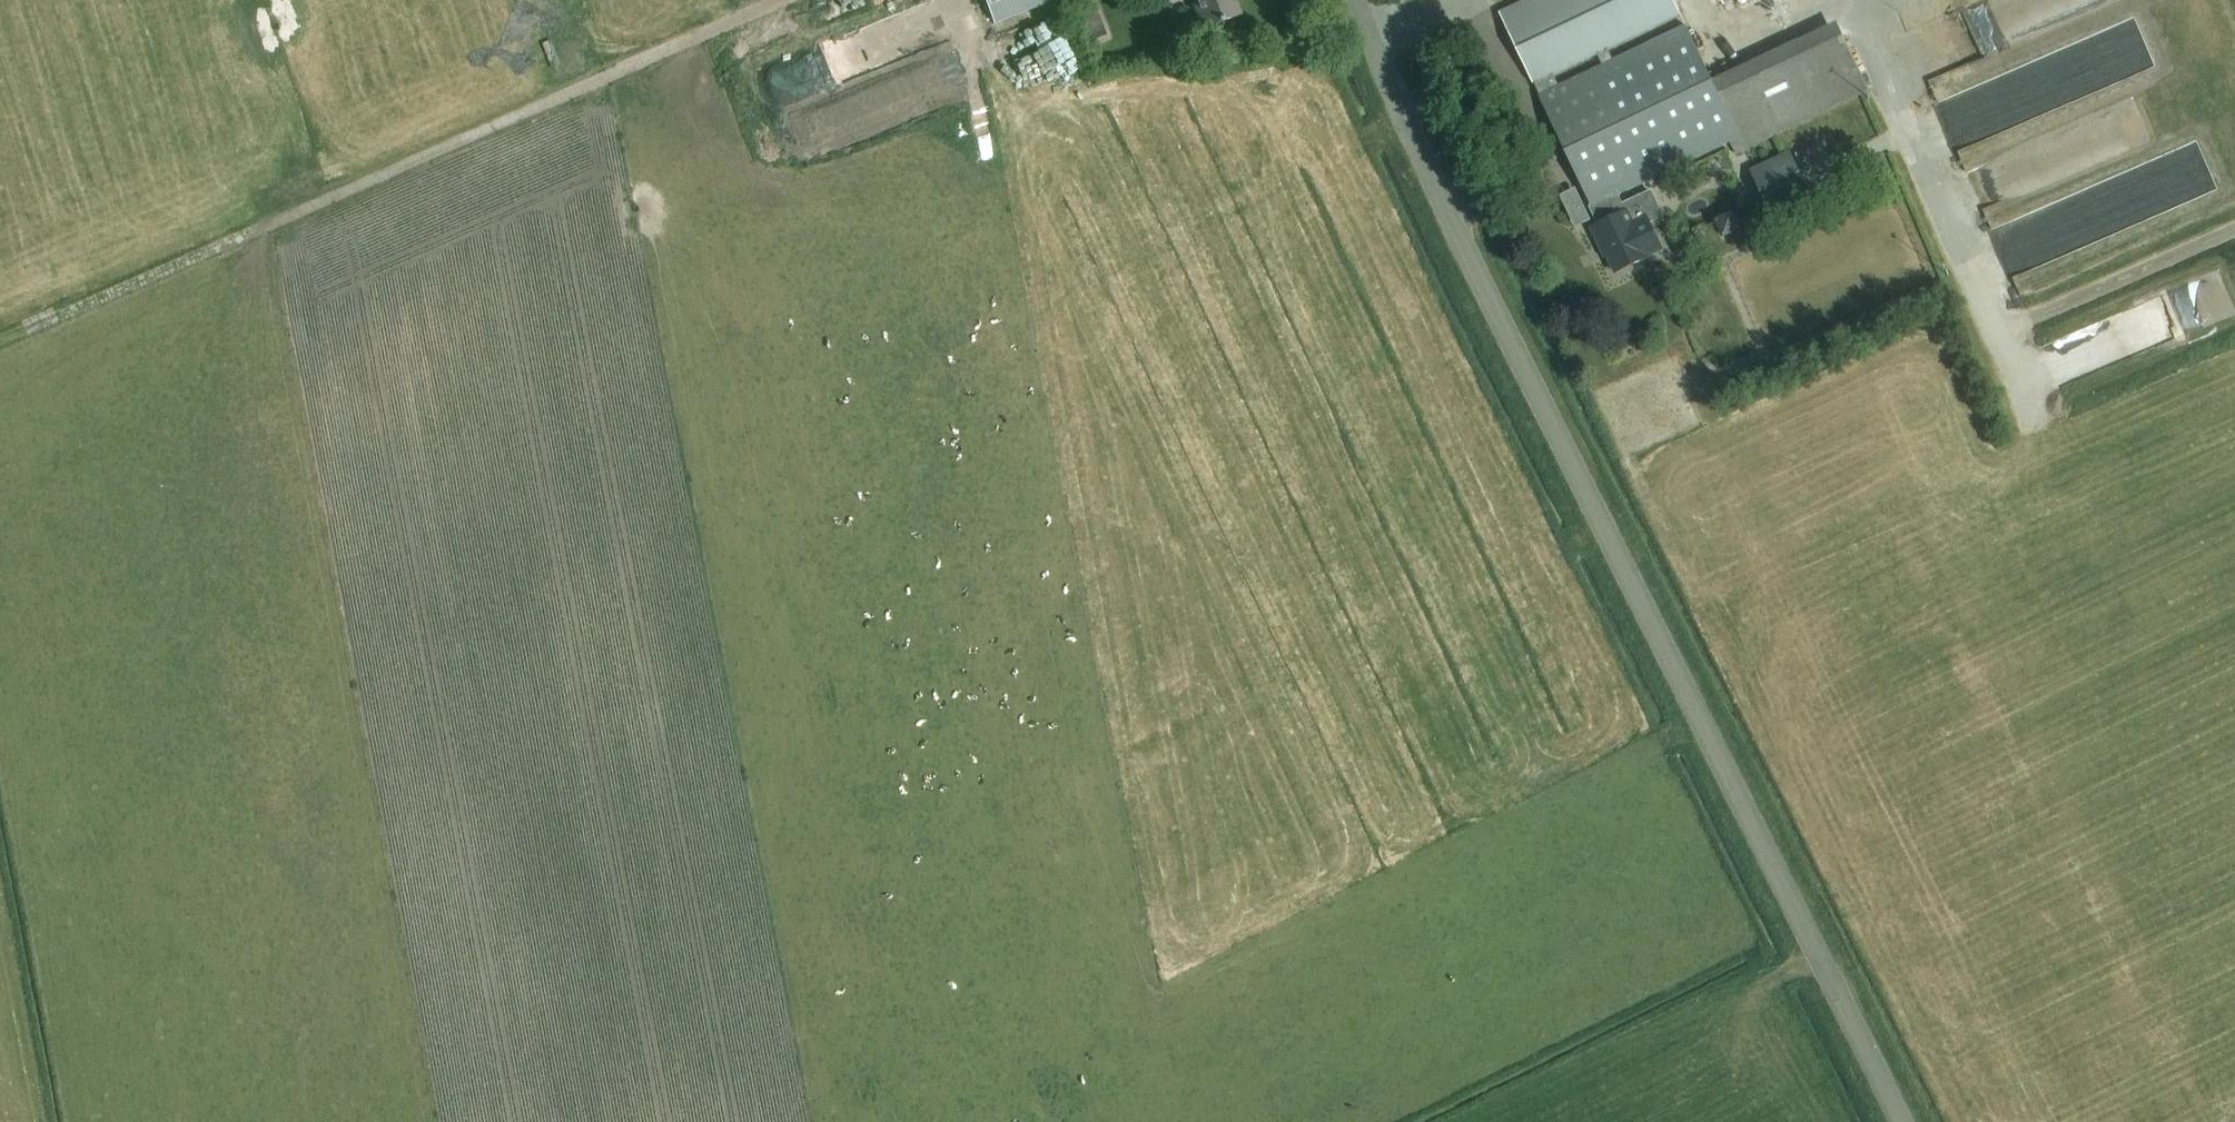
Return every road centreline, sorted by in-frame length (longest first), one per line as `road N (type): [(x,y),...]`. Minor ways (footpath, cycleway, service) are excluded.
road 1 (unclassified): [(1902,1121),(1462,244),(1356,0)]

